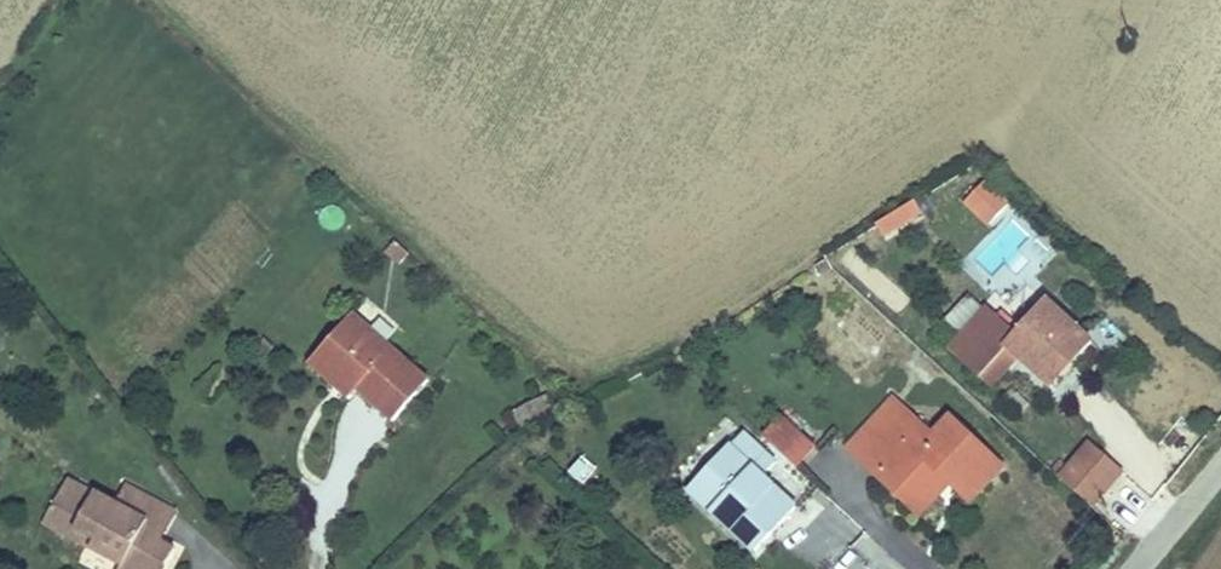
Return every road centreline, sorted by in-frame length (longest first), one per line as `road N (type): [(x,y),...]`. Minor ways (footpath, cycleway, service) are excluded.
road 1 (unclassified): [(1220,468),(1139,568)]

